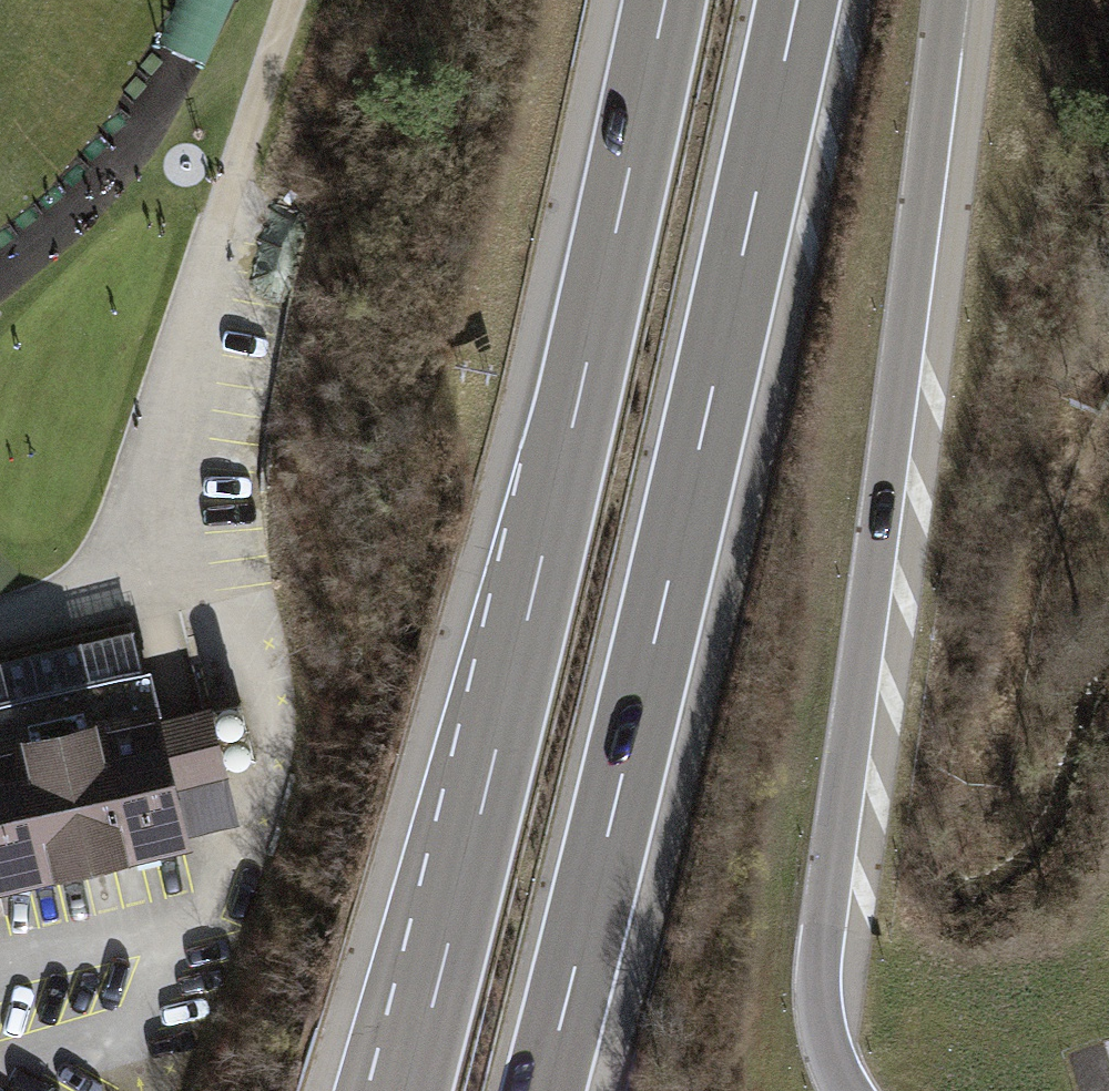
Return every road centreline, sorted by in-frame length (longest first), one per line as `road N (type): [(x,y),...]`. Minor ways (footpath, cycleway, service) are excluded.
road 1 (motorway): [(664,0),(519,650),(409,1090)]
road 2 (motorway): [(544,1090),(728,324),(795,0)]
road 3 (motorway): [(847,1090),(824,1031),(821,962),(952,0)]
road 4 (residential): [(221,216),(107,556),(71,590),(0,619)]
road 5 (track): [(292,0),(221,216)]

